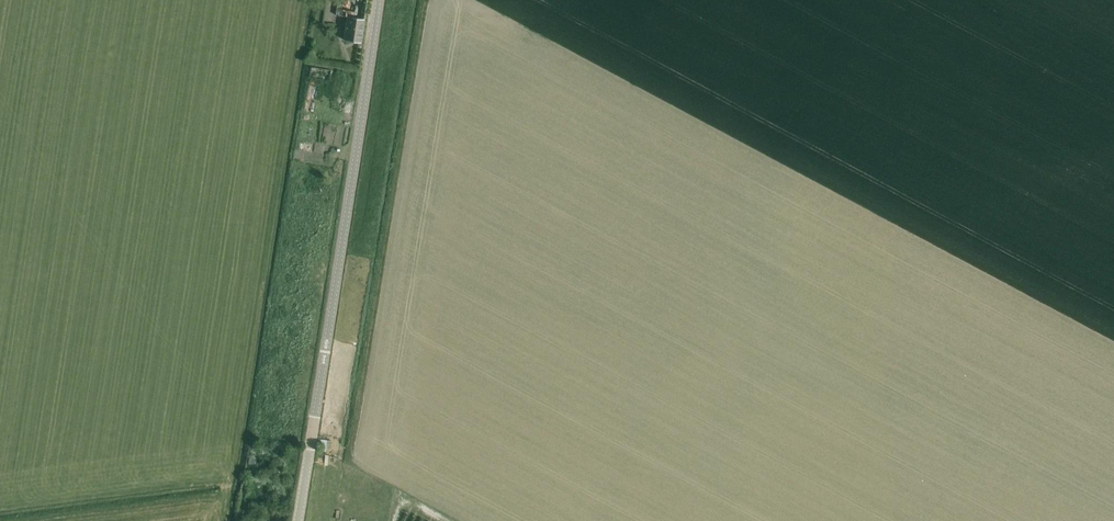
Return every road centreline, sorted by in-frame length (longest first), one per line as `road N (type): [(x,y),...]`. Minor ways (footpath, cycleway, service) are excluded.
road 1 (unclassified): [(297,520),(380,0)]

